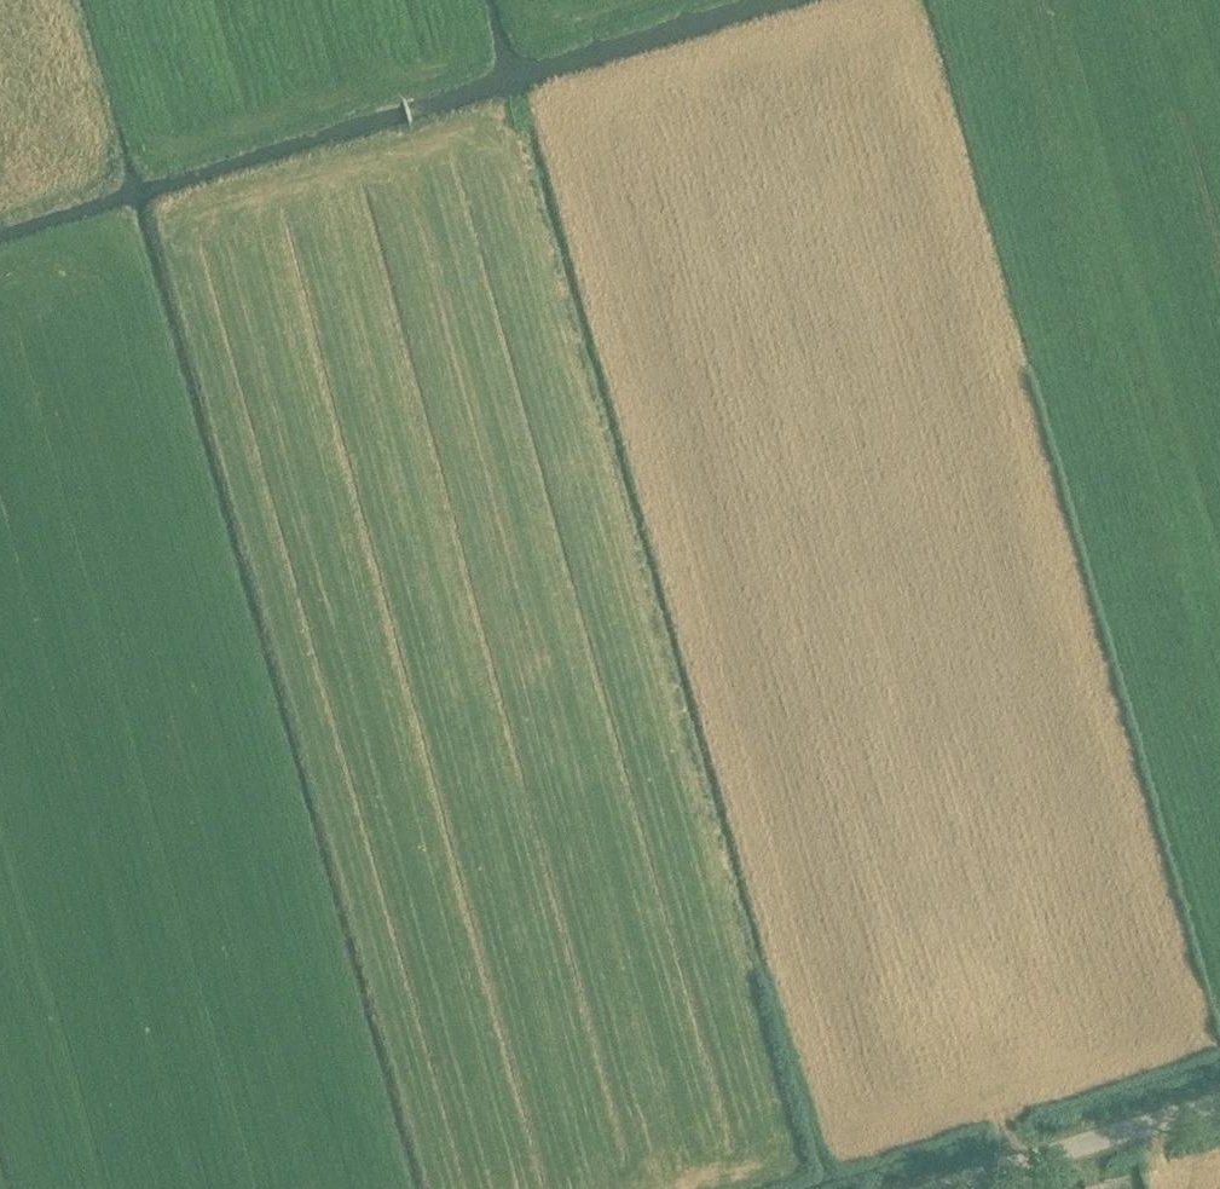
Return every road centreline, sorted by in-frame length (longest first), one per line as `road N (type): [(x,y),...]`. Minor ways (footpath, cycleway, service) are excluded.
road 1 (unclassified): [(936,1188),(1219,1104)]

